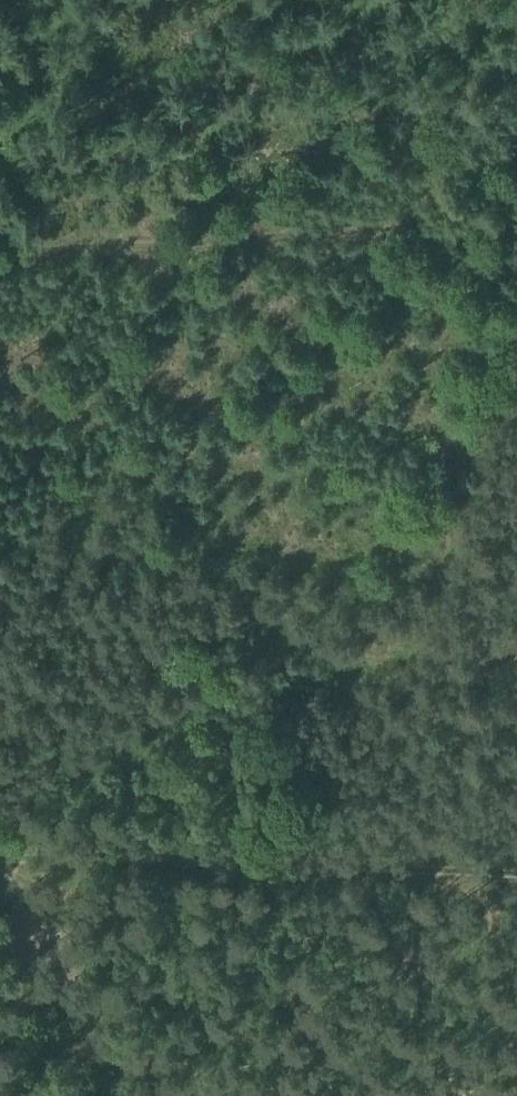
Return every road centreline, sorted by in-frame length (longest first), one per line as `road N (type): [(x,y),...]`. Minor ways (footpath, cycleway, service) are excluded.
road 1 (track): [(0,852),(516,878)]
road 2 (track): [(516,235),(0,260)]

